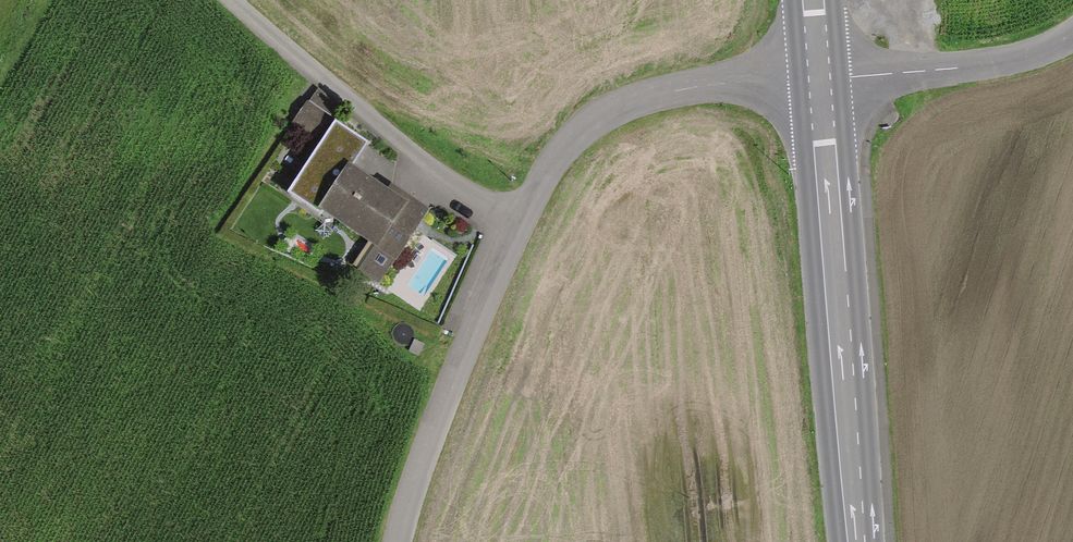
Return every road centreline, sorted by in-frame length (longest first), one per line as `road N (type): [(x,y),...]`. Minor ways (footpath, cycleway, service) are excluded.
road 1 (unclassified): [(398,541),(459,363),(562,151),(582,129),(641,98),(818,79)]
road 2 (secondary): [(818,79),(856,541)]
road 3 (track): [(518,227),(380,132),(233,0)]
road 4 (unclassified): [(818,79),(995,62),(1072,32)]

